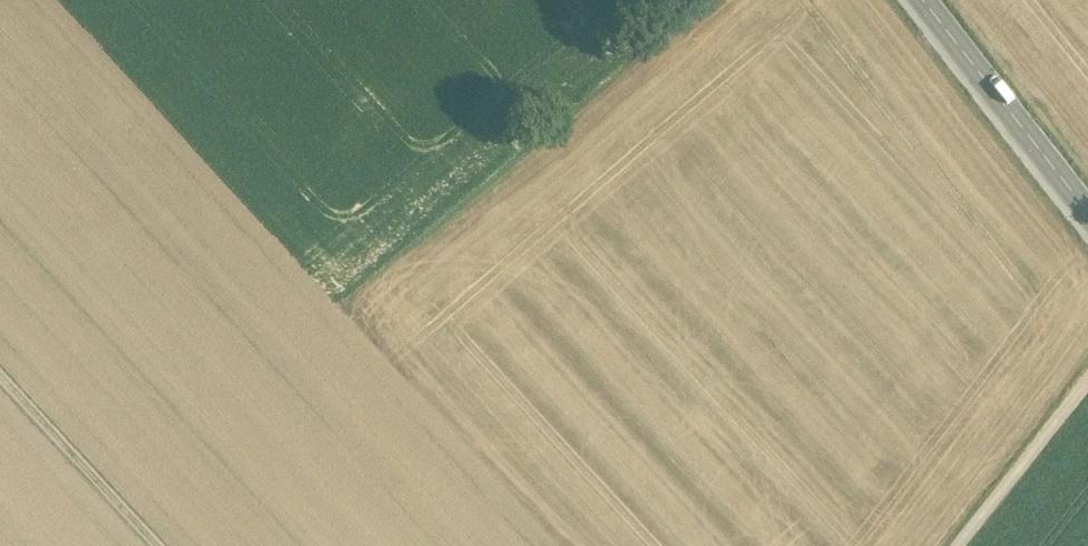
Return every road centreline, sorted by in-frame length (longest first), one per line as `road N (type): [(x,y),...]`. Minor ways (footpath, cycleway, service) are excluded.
road 1 (tertiary): [(1087,204),(923,0)]
road 2 (track): [(159,545),(0,376)]
road 3 (track): [(993,545),(1087,429)]

